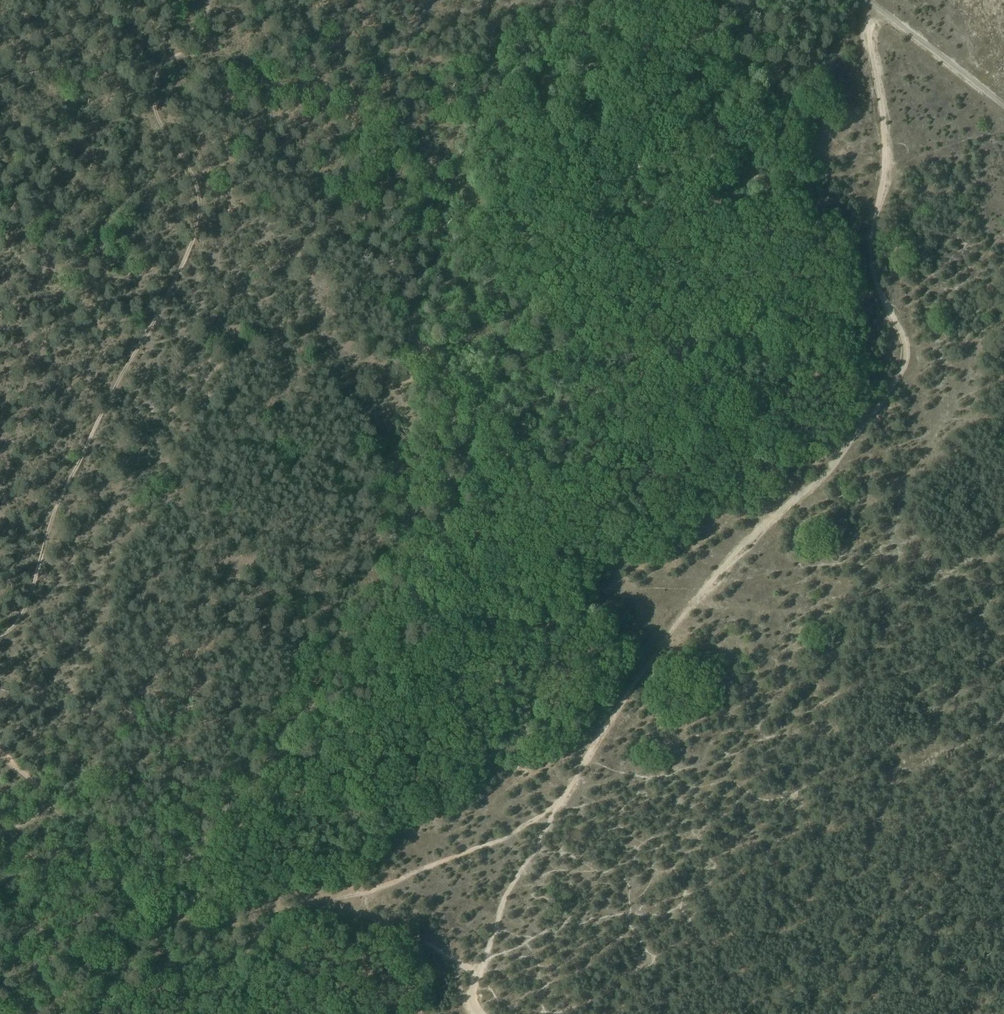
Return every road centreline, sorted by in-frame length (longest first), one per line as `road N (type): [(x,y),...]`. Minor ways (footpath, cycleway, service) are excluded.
road 1 (track): [(864,1),(887,154),(870,249),(876,282),(906,336),(904,367),(841,455),(743,549),(645,672),(558,805)]
road 2 (track): [(198,0),(193,37),(160,67),(153,98),(196,182),(195,237),(56,508),(23,610),(0,637)]
road 3 (track): [(476,979),(505,898),(558,805)]
road 4 (track): [(476,979),(399,923),(333,901)]

